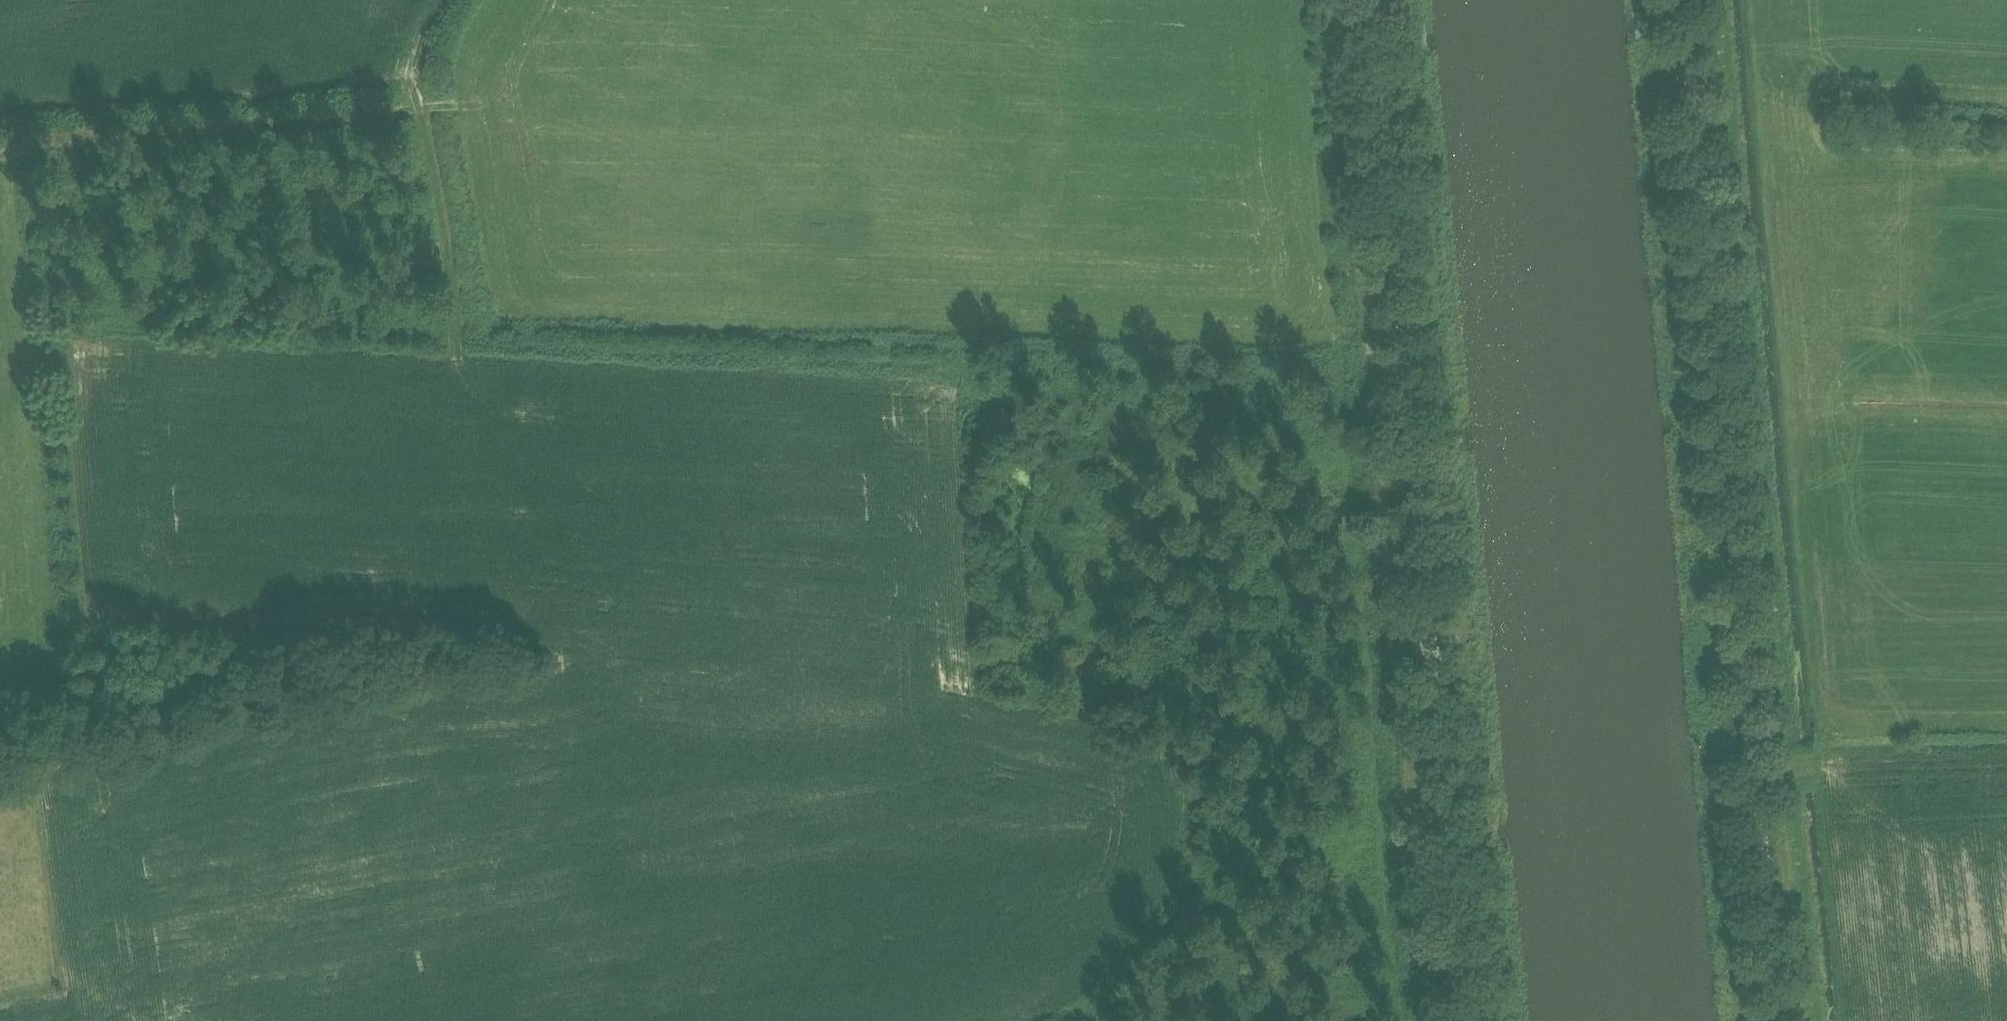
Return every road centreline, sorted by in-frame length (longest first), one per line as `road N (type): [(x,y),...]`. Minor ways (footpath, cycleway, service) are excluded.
road 1 (track): [(1784,1020),(1683,0)]
road 2 (unclassified): [(1473,1020),(1373,0)]

